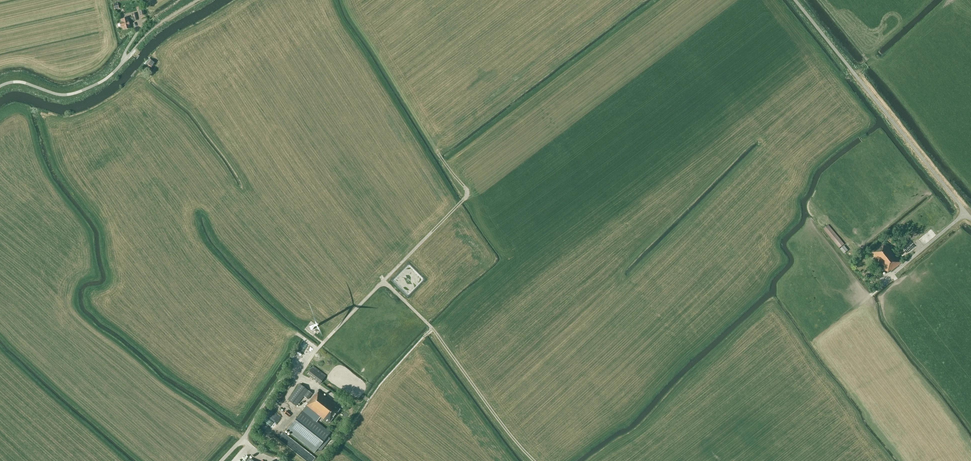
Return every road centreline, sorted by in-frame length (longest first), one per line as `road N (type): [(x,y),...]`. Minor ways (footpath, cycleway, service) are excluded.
road 1 (unclassified): [(963,212),(796,0)]
road 2 (unclassified): [(129,54),(107,77),(70,94),(20,82),(0,86)]

